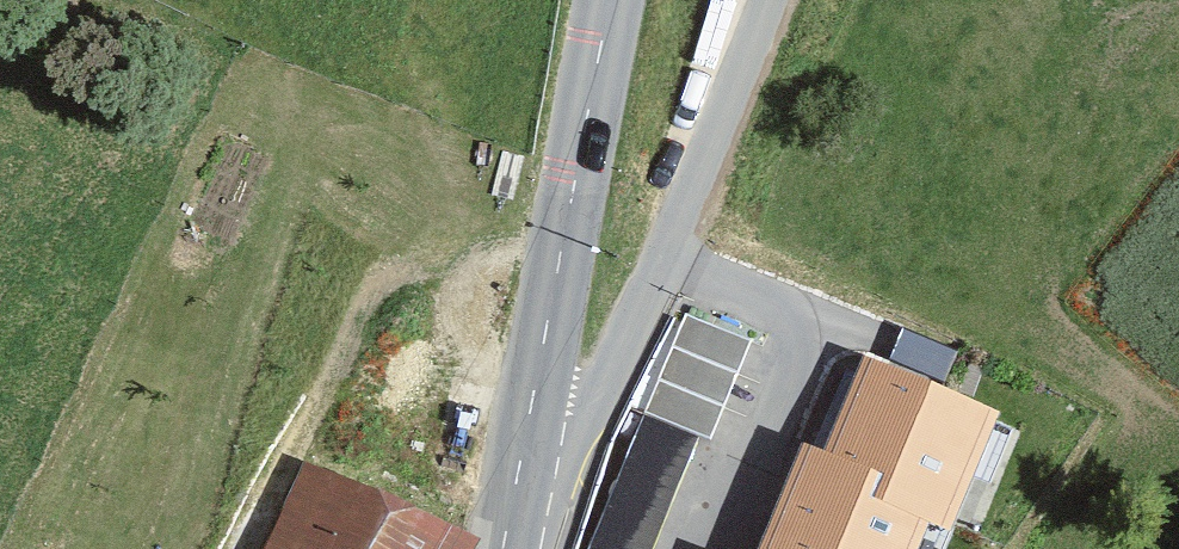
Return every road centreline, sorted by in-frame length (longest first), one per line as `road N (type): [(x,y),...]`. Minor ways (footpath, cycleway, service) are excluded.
road 1 (unclassified): [(771,0),(612,377),(568,422),(530,425)]
road 2 (secondary): [(530,425),(613,0)]
road 3 (secondary): [(504,548),(530,425)]

